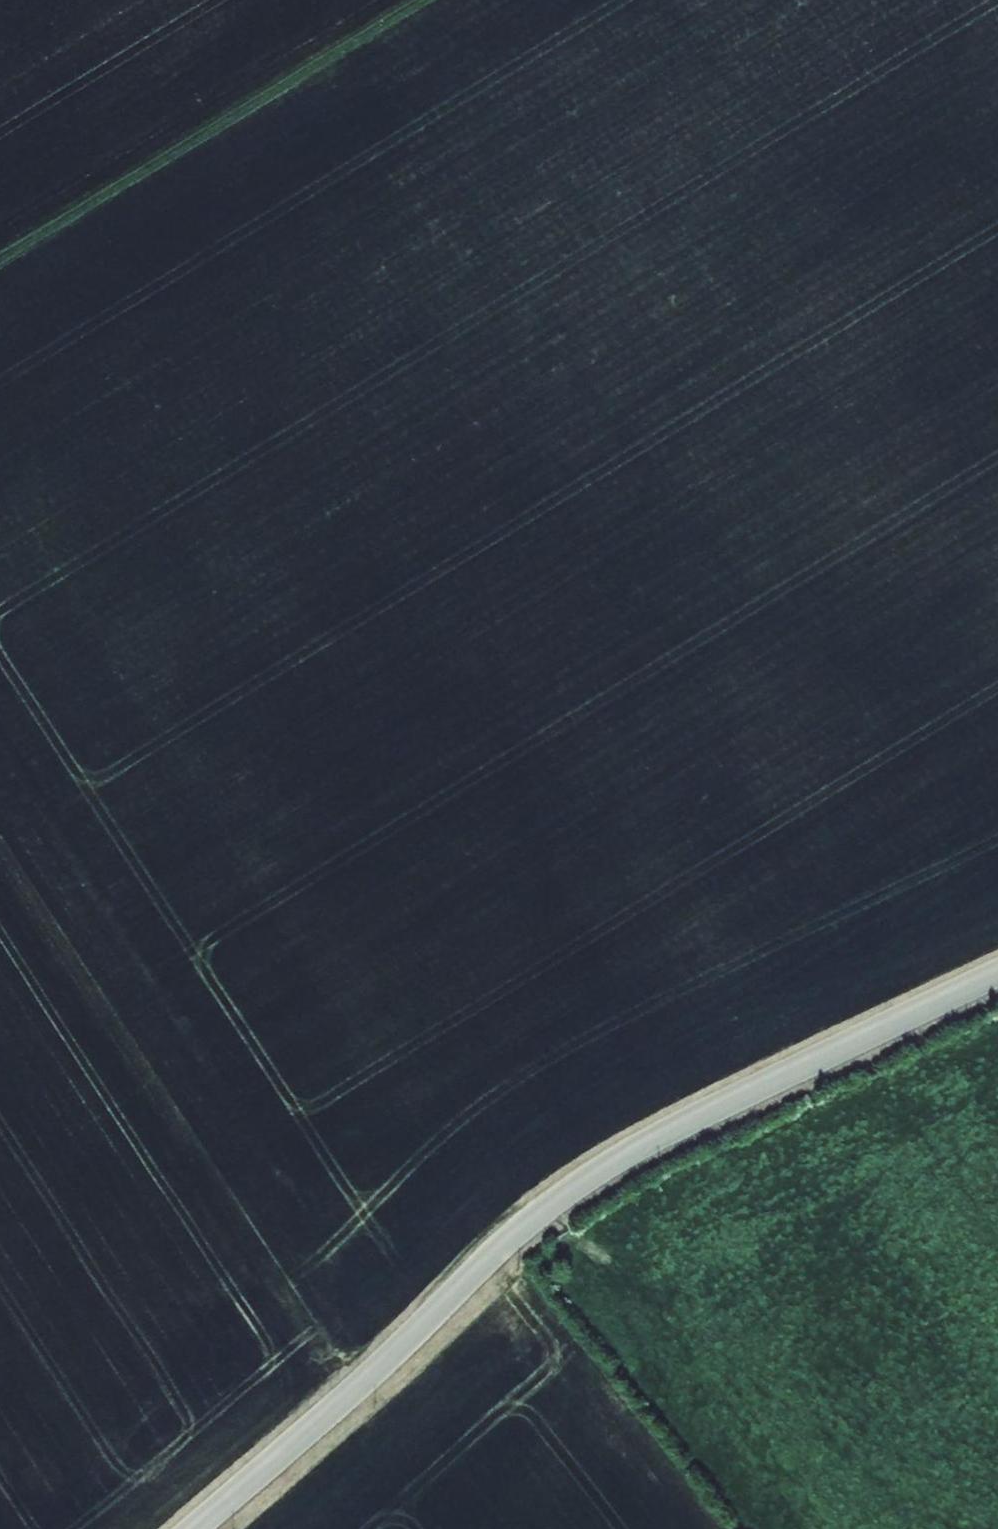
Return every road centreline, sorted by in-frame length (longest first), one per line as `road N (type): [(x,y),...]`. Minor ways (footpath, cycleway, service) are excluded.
road 1 (unclassified): [(997,971),(596,1169),(510,1234),(372,1373),(192,1528)]
road 2 (track): [(0,258),(414,0)]

